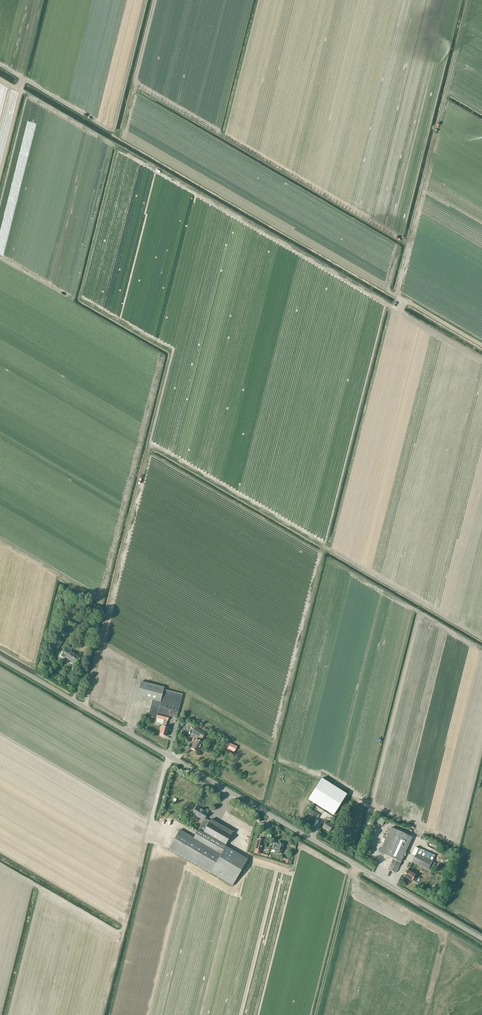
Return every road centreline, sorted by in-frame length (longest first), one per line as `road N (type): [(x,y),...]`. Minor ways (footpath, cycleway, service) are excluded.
road 1 (unclassified): [(0,660),(481,939)]
road 2 (track): [(24,83),(120,139),(155,0)]

